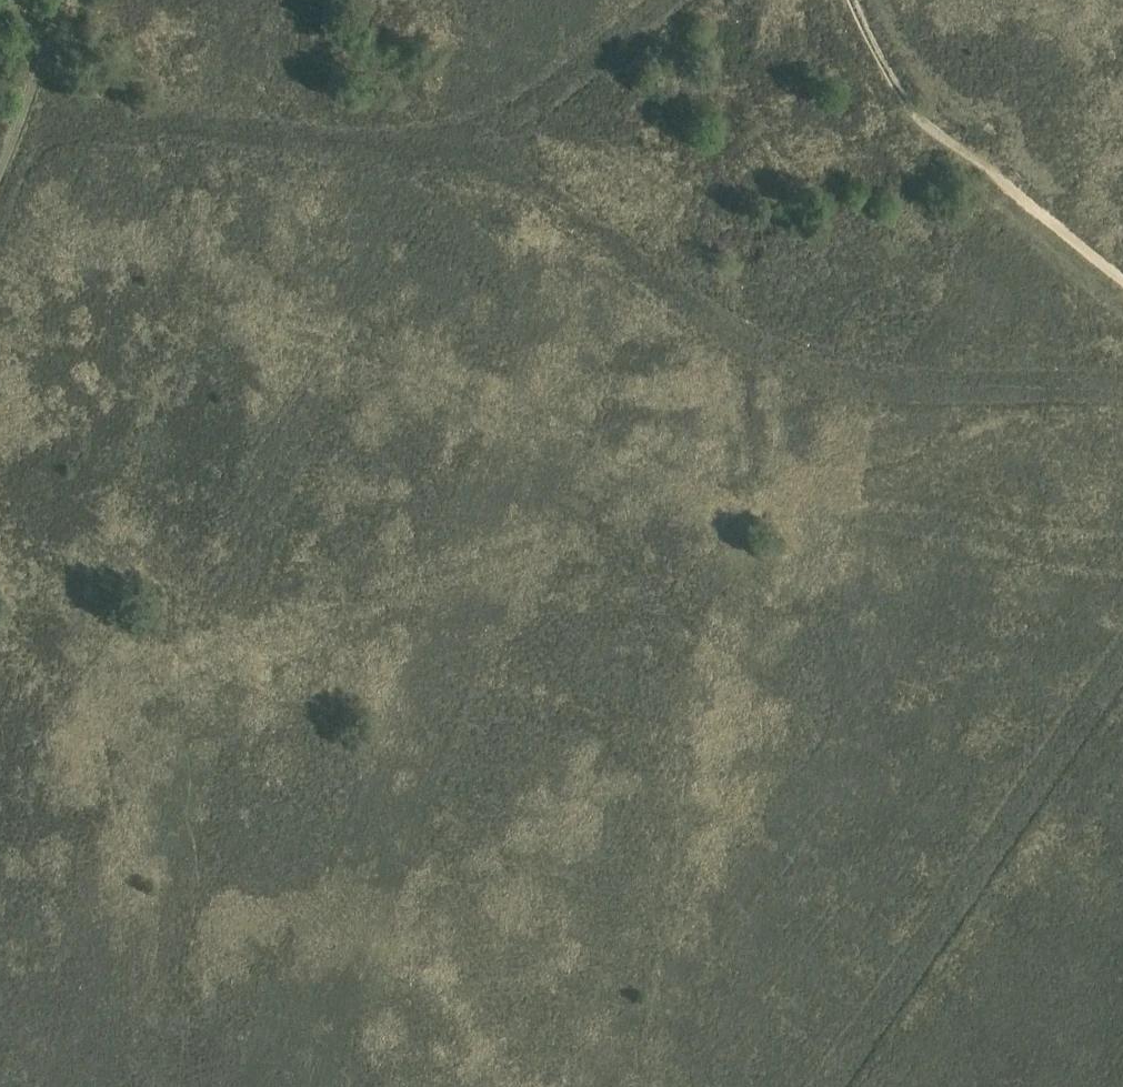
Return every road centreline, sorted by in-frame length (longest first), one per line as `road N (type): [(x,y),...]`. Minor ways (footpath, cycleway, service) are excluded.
road 1 (track): [(851,0),(910,106),(1122,282)]

